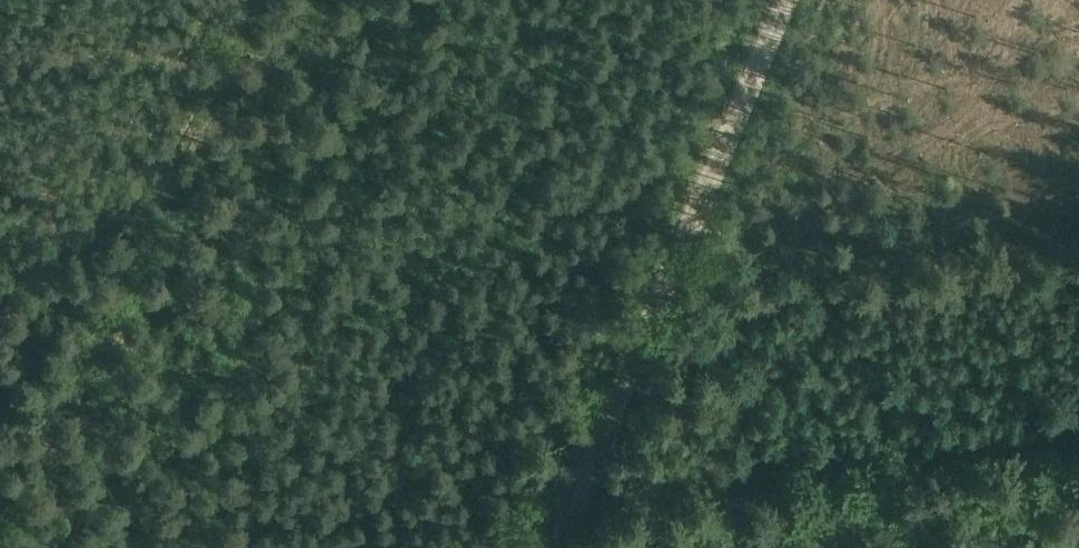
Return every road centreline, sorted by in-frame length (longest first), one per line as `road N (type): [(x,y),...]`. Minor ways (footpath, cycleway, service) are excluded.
road 1 (track): [(552,535),(780,0)]
road 2 (track): [(257,0),(170,160),(0,294)]

